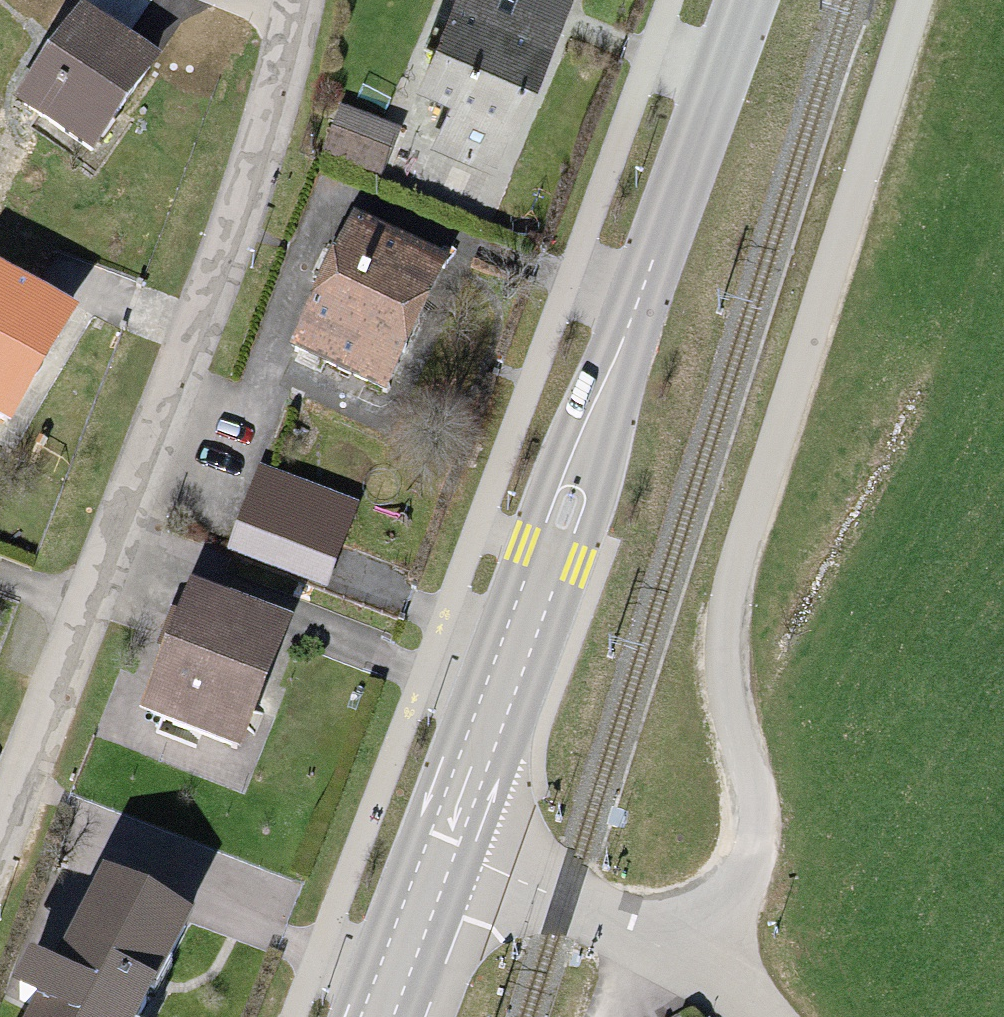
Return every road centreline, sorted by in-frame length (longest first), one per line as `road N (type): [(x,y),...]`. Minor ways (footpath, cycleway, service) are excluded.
road 1 (residential): [(917,0),(725,619),(726,672),(756,809),(749,865),(725,894),(645,930)]
road 2 (residential): [(299,0),(271,109),(120,549),(0,850)]
road 3 (primary): [(747,0),(447,845)]
road 4 (residential): [(645,930),(447,845)]
road 5 (primary): [(447,845),(381,1016)]
road 6 (residential): [(757,1016),(728,987),(645,930)]

